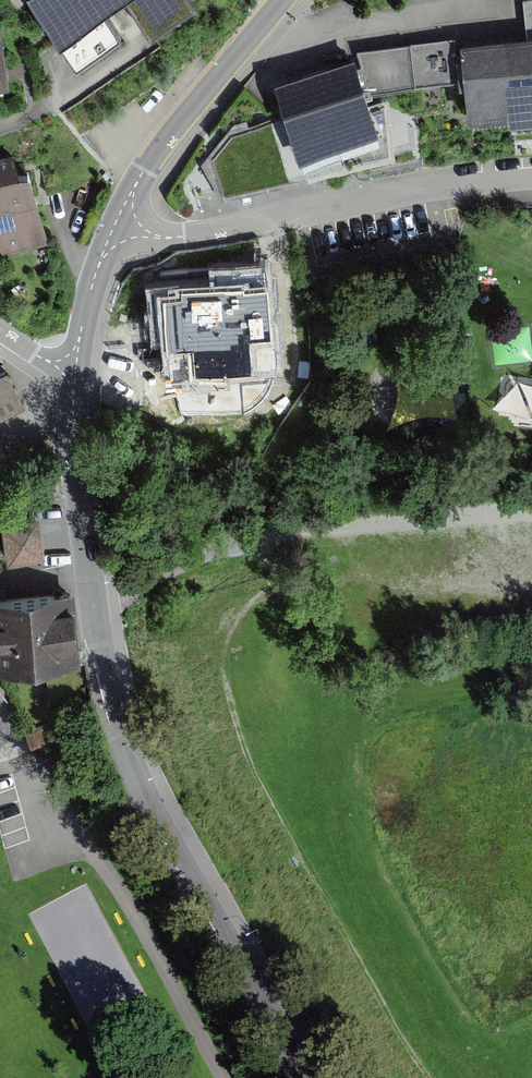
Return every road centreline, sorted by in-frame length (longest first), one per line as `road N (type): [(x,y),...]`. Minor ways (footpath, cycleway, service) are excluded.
road 1 (residential): [(310,1077),(123,751),(93,603),(75,444),(75,370)]
road 2 (track): [(276,539),(274,589),(229,616),(217,657),(262,790),(436,1077)]
road 3 (track): [(531,521),(342,521),(194,562),(93,603)]
road 4 (residential): [(104,249),(466,182),(531,180)]
road 5 (residential): [(104,249),(144,170),(281,0)]
road 6 (residential): [(75,370),(104,249)]

